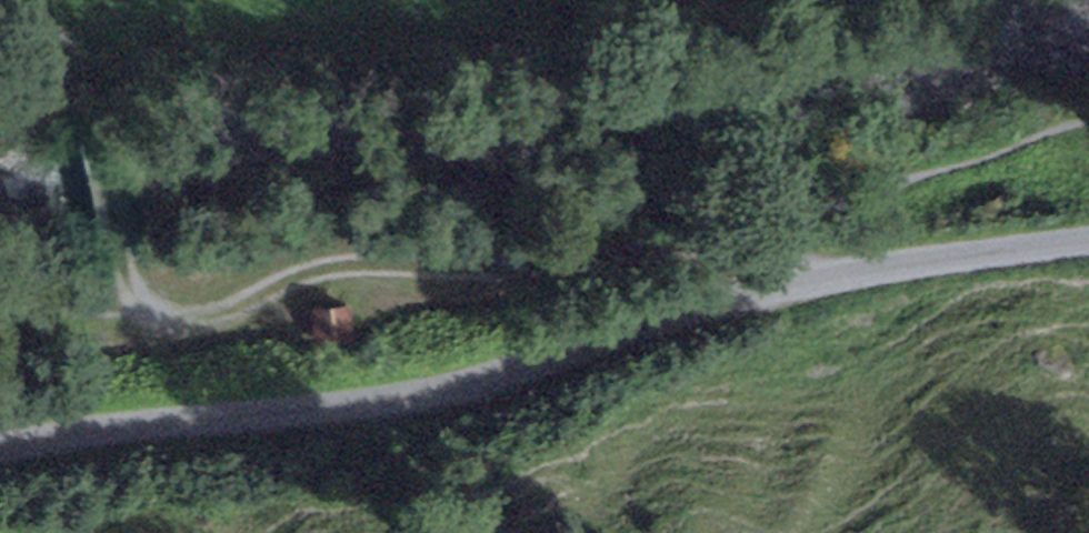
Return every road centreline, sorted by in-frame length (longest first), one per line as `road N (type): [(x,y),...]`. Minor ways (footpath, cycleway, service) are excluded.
road 1 (unclassified): [(1088,241),(833,278),(656,323),(478,388),(405,404),(92,434),(0,454)]
road 2 (track): [(609,261),(494,270),(355,266),(293,281),(188,323),(146,309)]
road 3 (track): [(146,309),(68,53),(0,10)]
road 4 (track): [(833,278),(790,256),(740,245),(609,261)]

